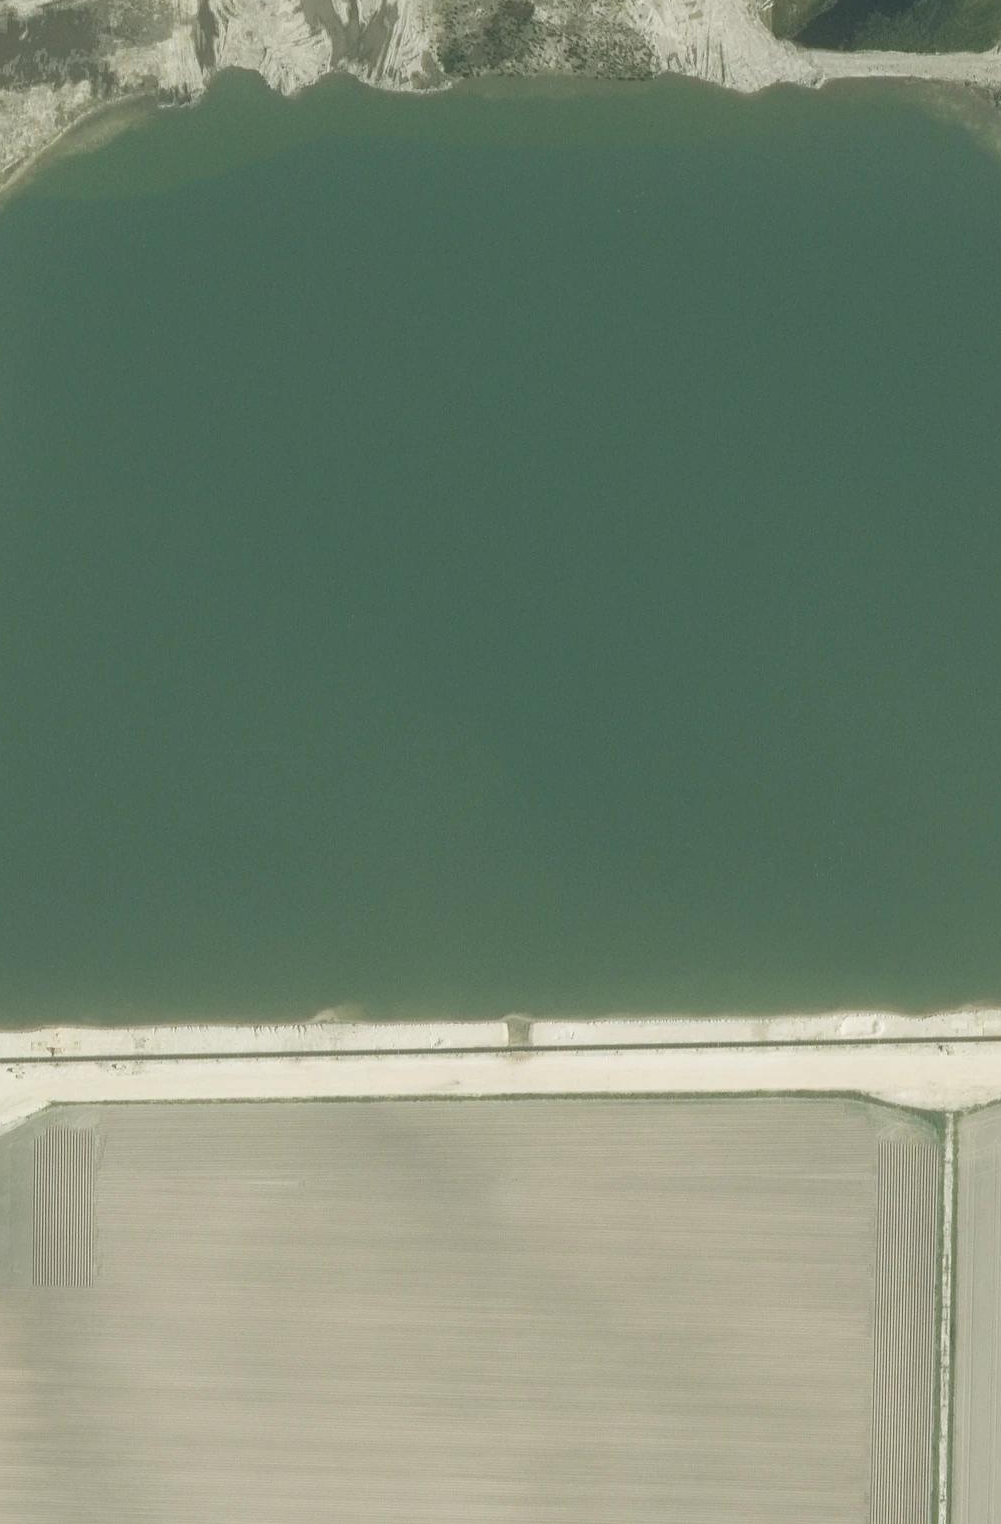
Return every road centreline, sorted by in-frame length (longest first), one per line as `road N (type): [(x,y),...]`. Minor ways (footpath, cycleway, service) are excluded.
road 1 (track): [(0,1084),(1000,1071)]
road 2 (track): [(941,1523),(949,1119)]

